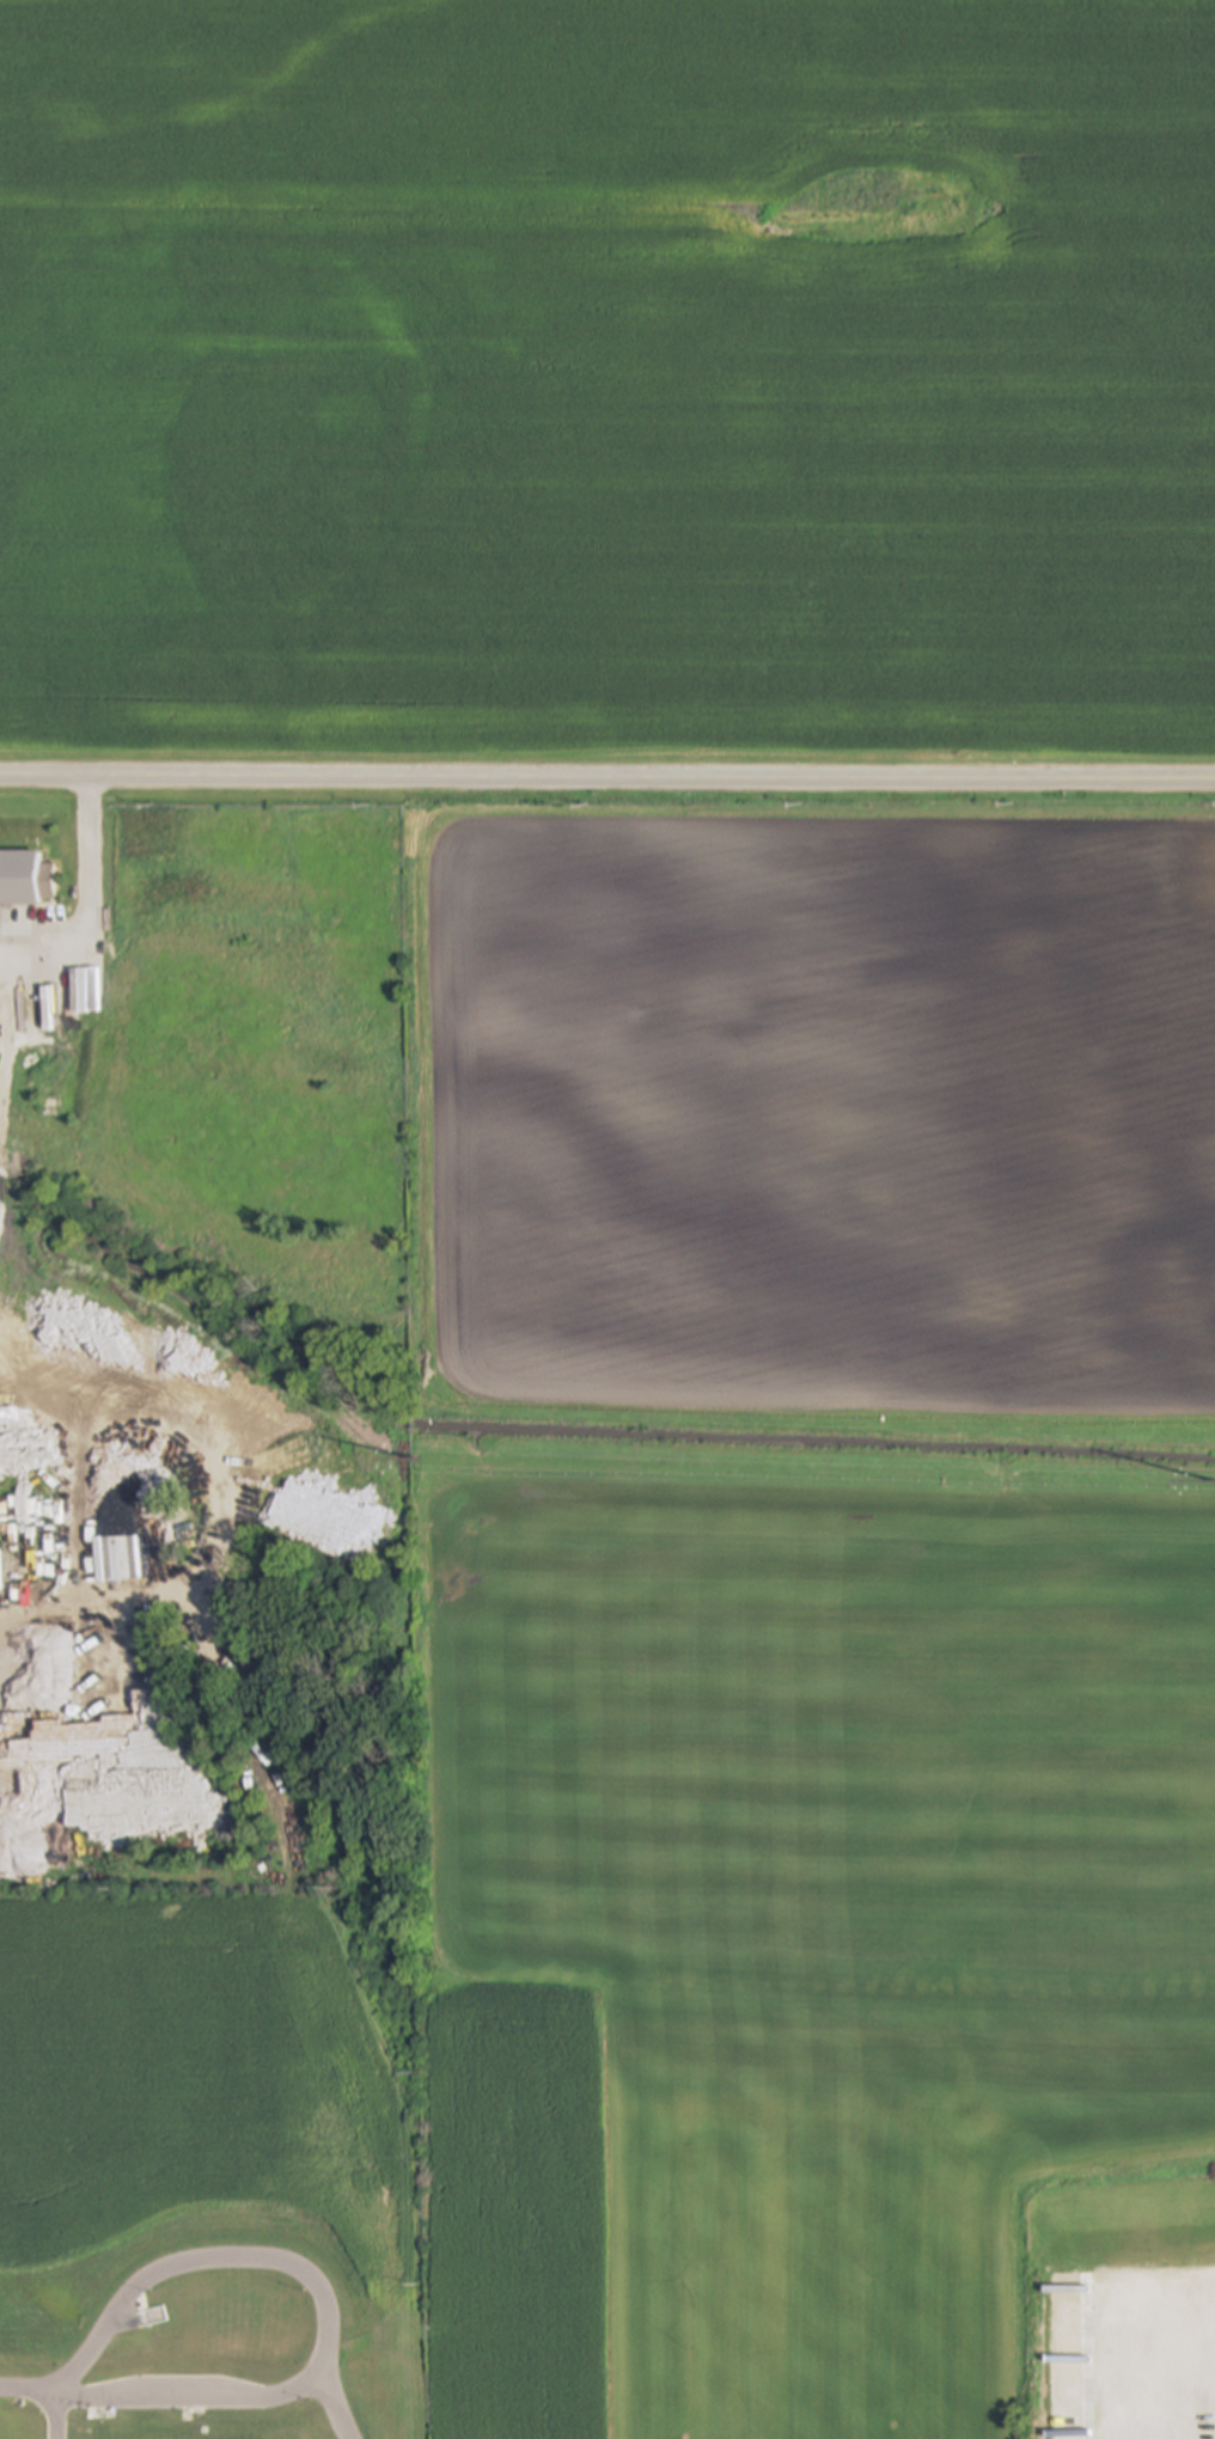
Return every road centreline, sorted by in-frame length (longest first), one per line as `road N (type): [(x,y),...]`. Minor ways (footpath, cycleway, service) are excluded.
road 1 (secondary): [(1214,781),(0,779)]

